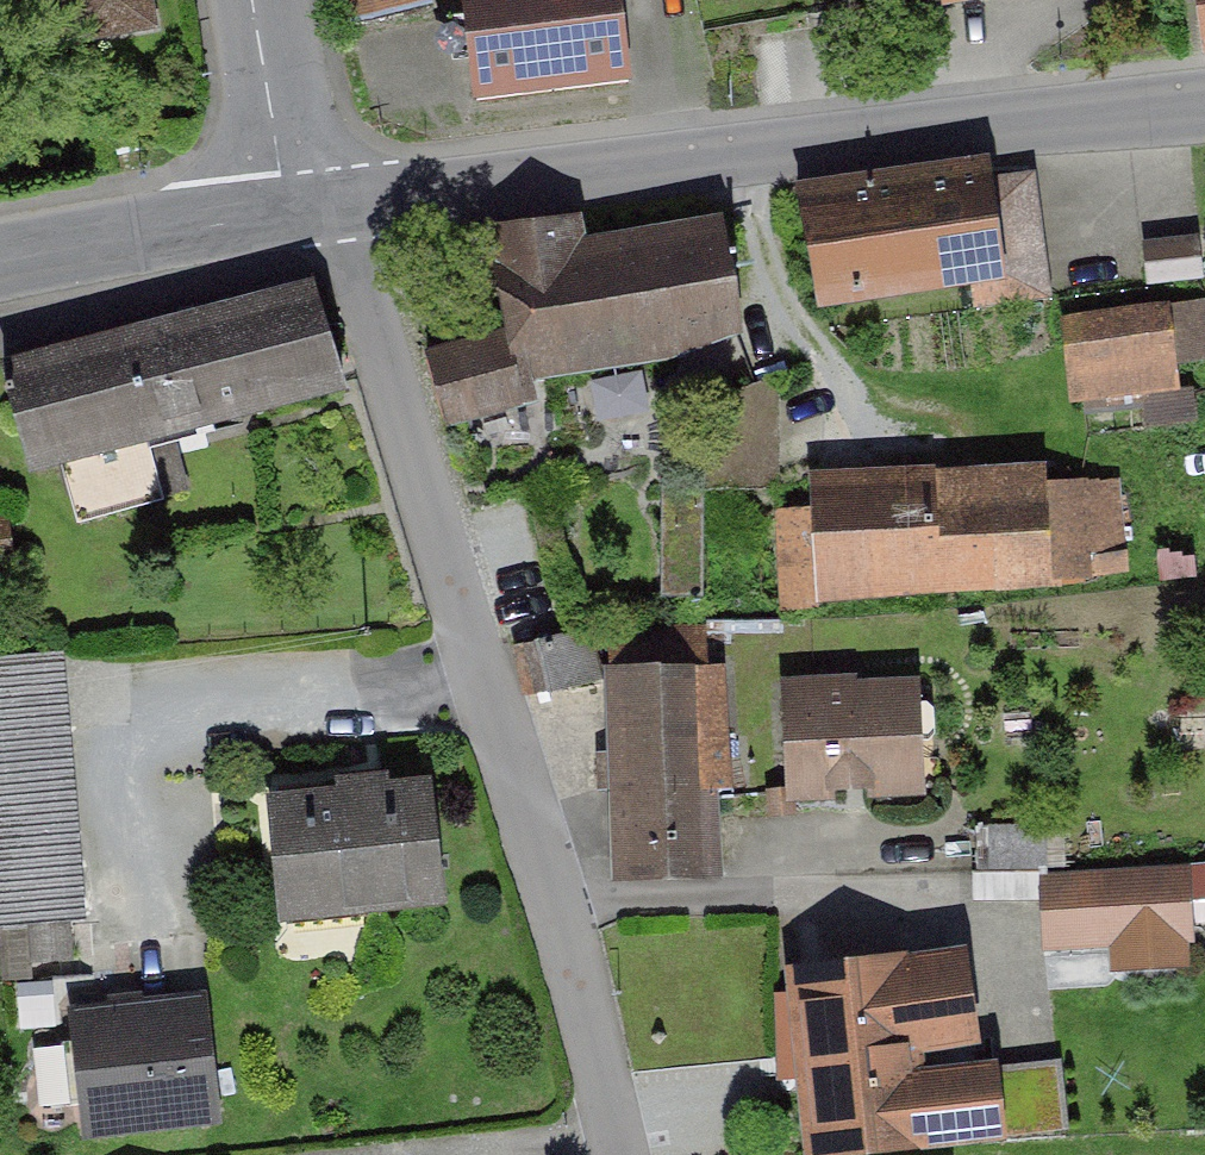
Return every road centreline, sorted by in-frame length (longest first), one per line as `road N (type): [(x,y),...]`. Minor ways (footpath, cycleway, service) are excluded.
road 1 (residential): [(324,201),(636,1154)]
road 2 (secondary): [(1204,95),(858,122),(324,201)]
road 3 (secondary): [(324,201),(0,272)]
road 4 (secondary): [(324,201),(271,0)]

